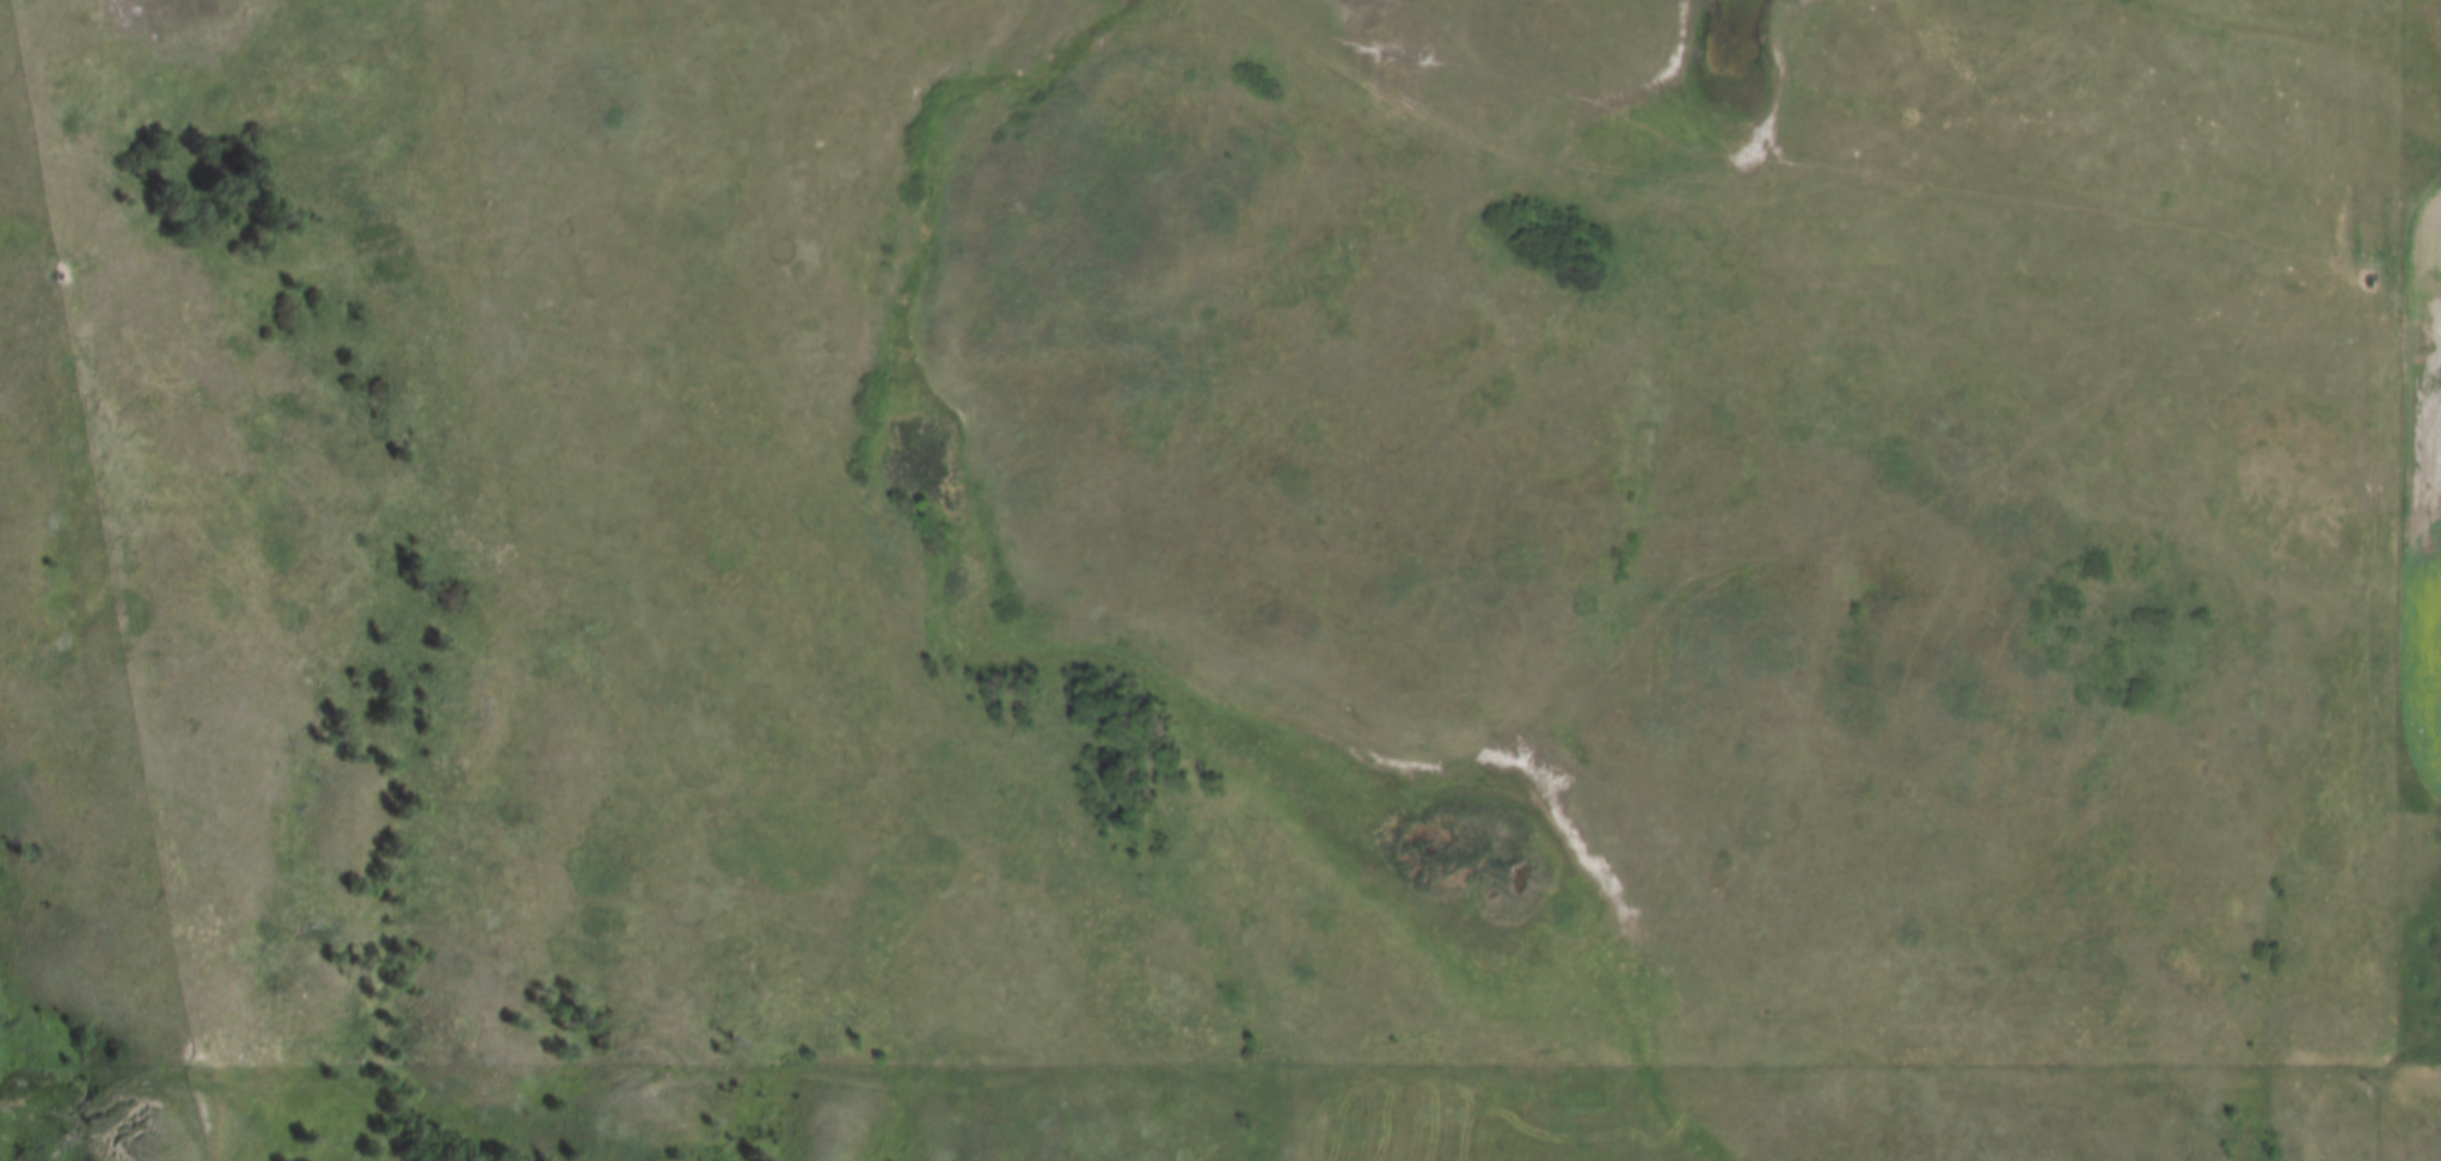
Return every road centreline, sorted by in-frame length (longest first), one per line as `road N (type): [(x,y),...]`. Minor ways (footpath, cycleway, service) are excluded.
road 1 (track): [(2440,1070),(2399,1070),(2382,822),(2378,0)]

